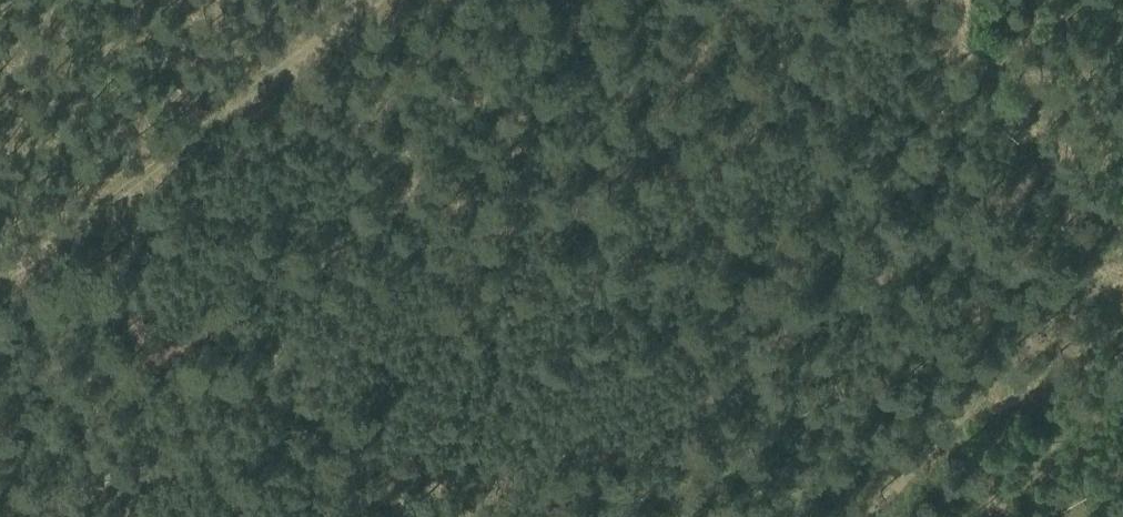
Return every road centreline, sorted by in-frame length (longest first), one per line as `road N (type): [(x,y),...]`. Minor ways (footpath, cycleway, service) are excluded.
road 1 (track): [(0,284),(408,0)]
road 2 (track): [(796,516),(1111,301),(1122,325)]

